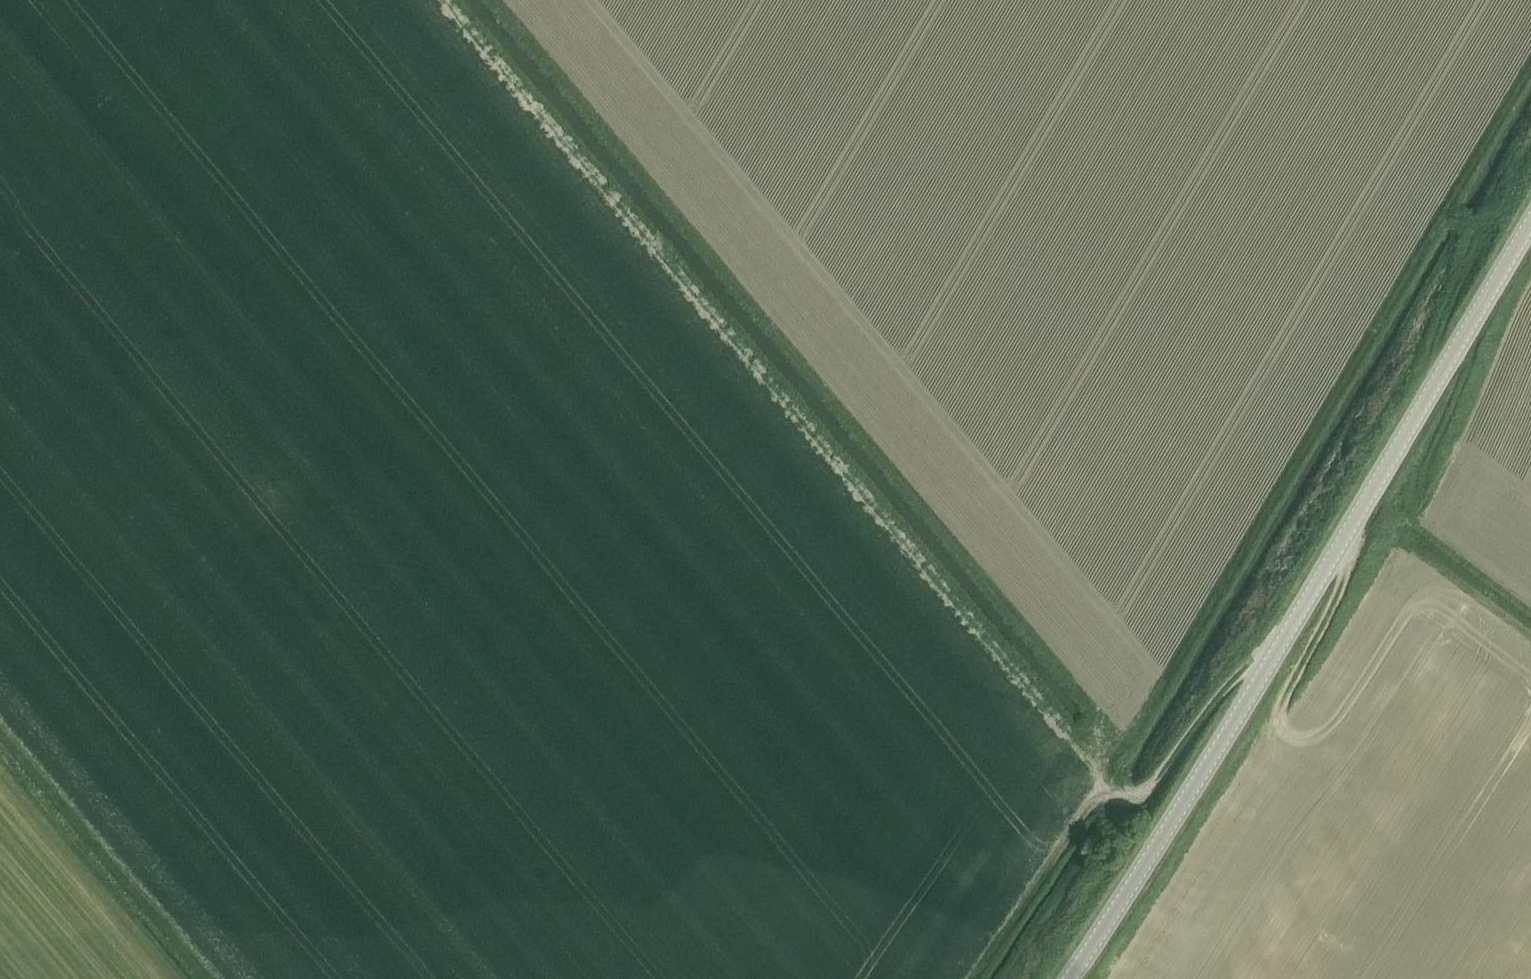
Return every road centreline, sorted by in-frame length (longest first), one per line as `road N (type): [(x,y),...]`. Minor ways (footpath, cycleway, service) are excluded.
road 1 (tertiary): [(1063,978),(1321,576),(1530,222)]

